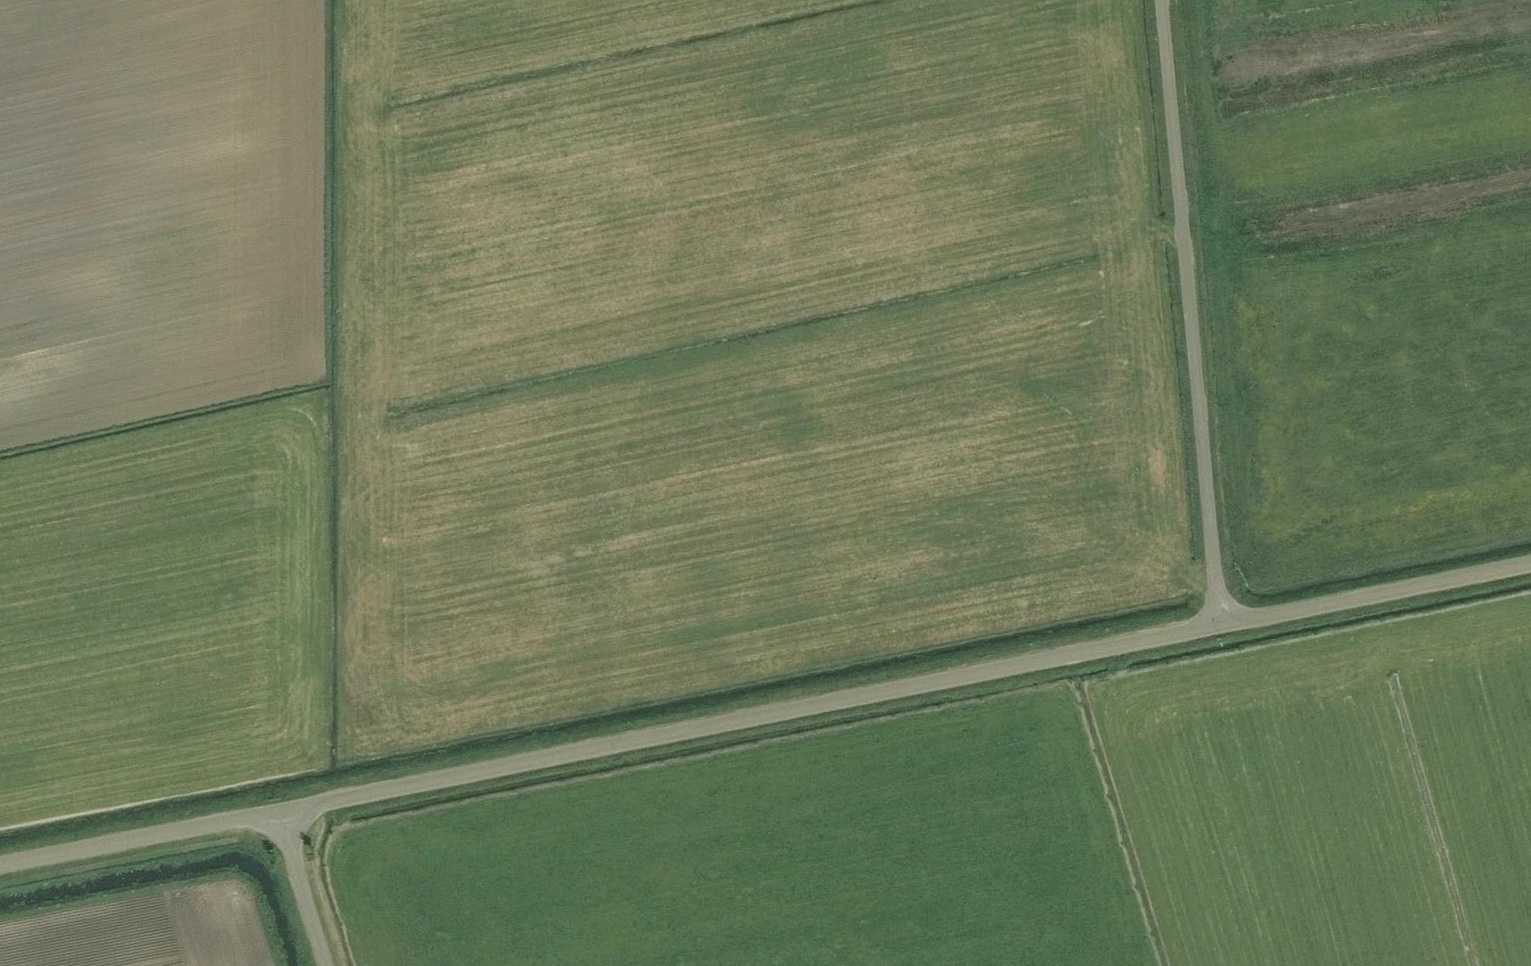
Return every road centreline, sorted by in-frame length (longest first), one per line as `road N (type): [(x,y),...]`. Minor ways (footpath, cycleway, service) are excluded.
road 1 (unclassified): [(284,807),(1530,559)]
road 2 (unclassified): [(0,863),(284,807)]
road 3 (unclassified): [(329,965),(284,807)]

